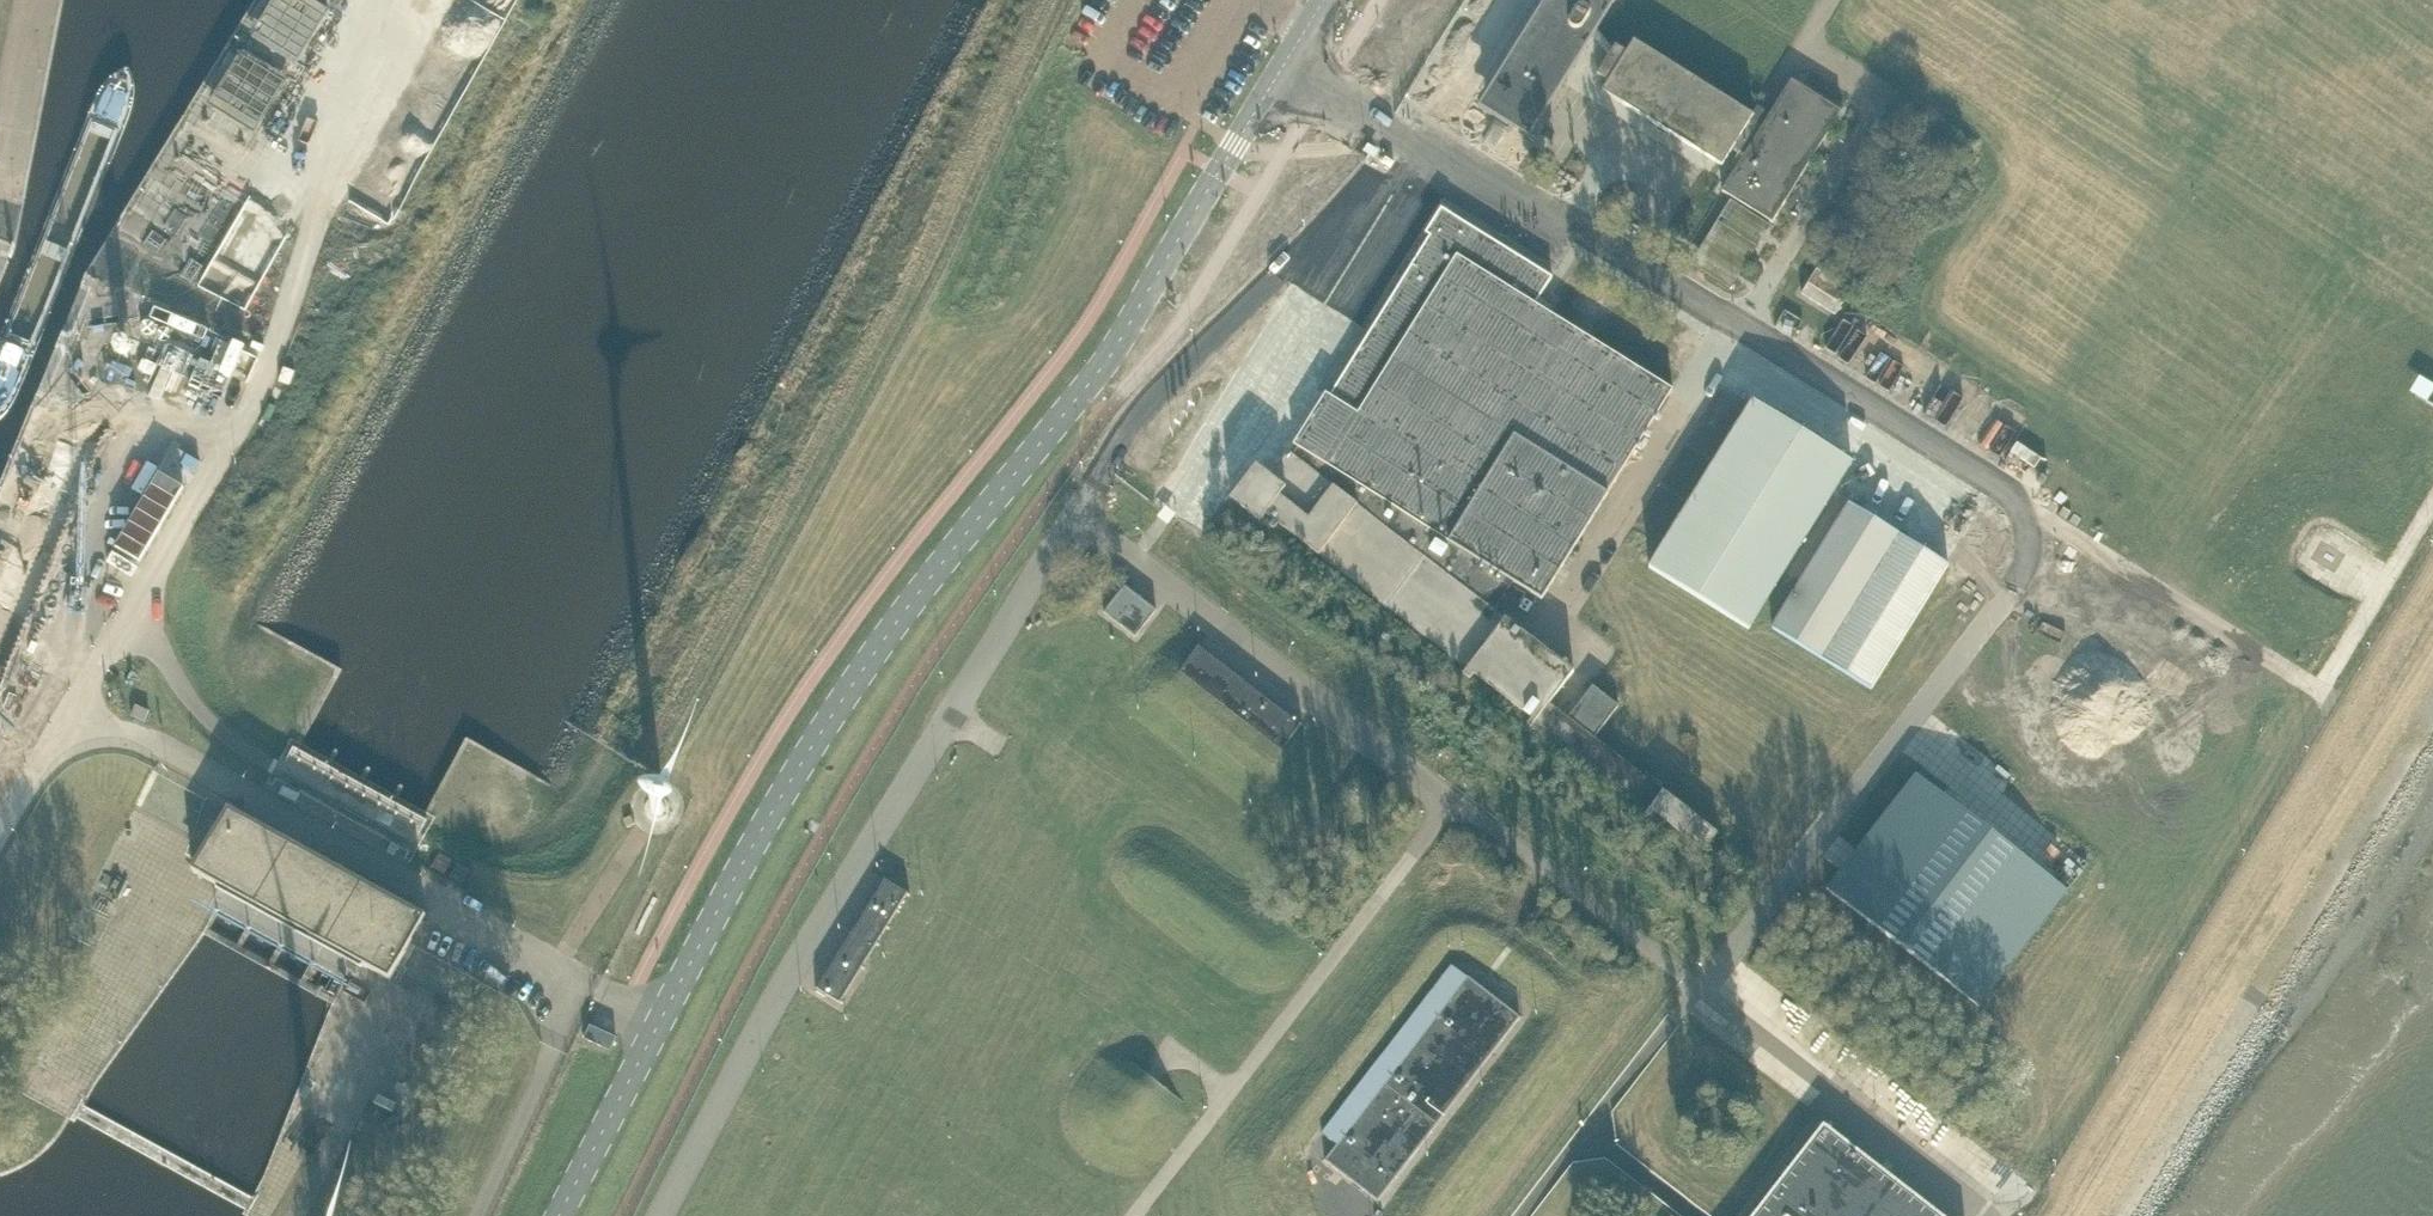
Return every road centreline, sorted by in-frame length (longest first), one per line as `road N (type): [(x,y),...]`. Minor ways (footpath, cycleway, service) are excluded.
road 1 (unclassified): [(660,1023),(753,847),(876,652),(1112,355),(1326,0)]
road 2 (track): [(2060,1215),(2432,611)]
road 3 (unclassified): [(660,1023),(153,741),(111,731),(78,736)]
road 4 (unclassified): [(78,736),(92,675),(242,420),(276,345)]
road 5 (unclassified): [(560,1215),(660,1023)]
road 6 (unclassified): [(78,736),(45,758),(0,829)]

